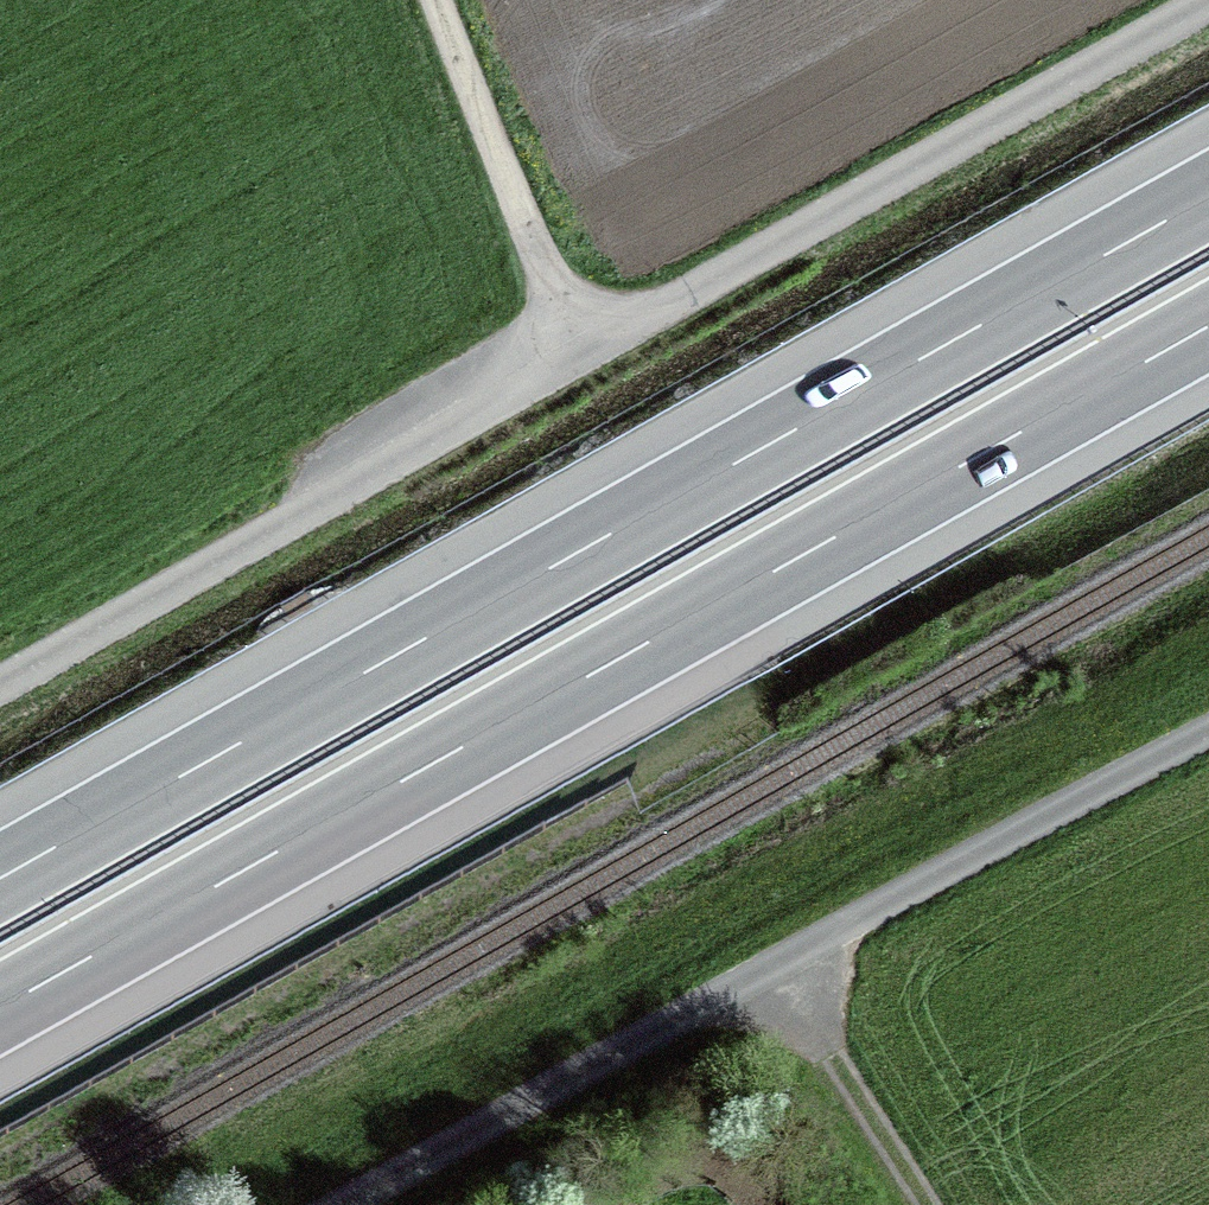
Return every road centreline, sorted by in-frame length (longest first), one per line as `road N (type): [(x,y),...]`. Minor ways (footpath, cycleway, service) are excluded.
road 1 (unclassified): [(0,686),(1208,1)]
road 2 (motorway): [(1208,195),(0,878)]
road 3 (motorway): [(0,1009),(1208,326)]
road 4 (unclassified): [(383,1204),(1208,764)]
road 5 (track): [(440,0),(580,355)]
road 6 (track): [(783,987),(922,1204)]

